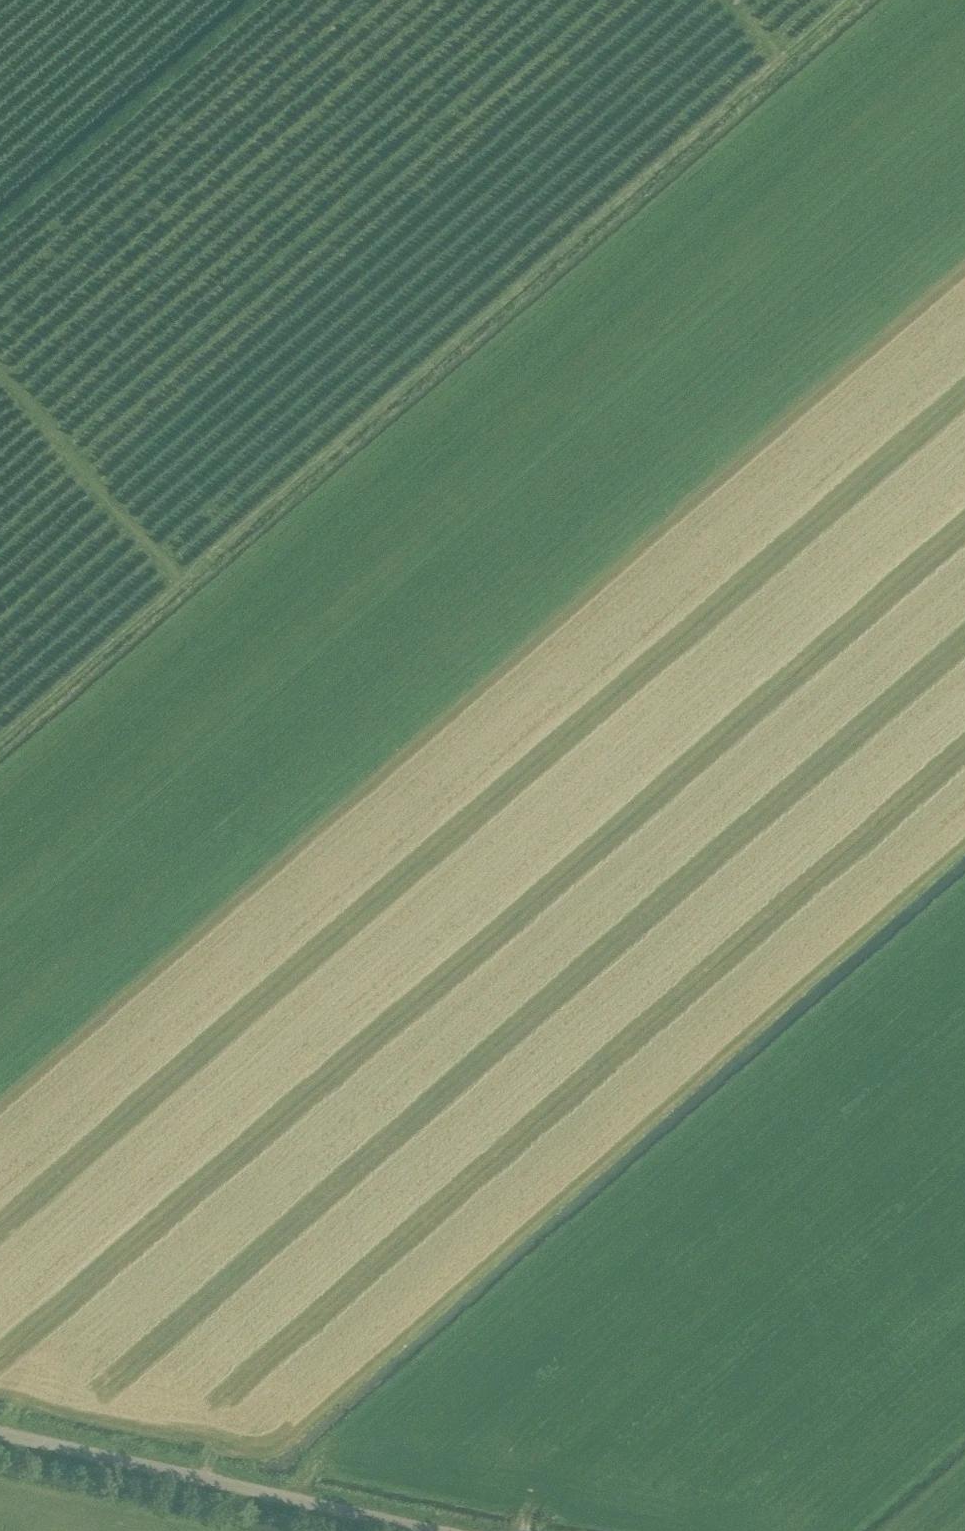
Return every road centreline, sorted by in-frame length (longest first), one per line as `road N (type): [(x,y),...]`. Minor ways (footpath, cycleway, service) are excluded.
road 1 (track): [(732,0),(780,57),(0,737)]
road 2 (unclassified): [(486,1530),(0,1429)]
road 3 (track): [(181,579),(0,368)]

